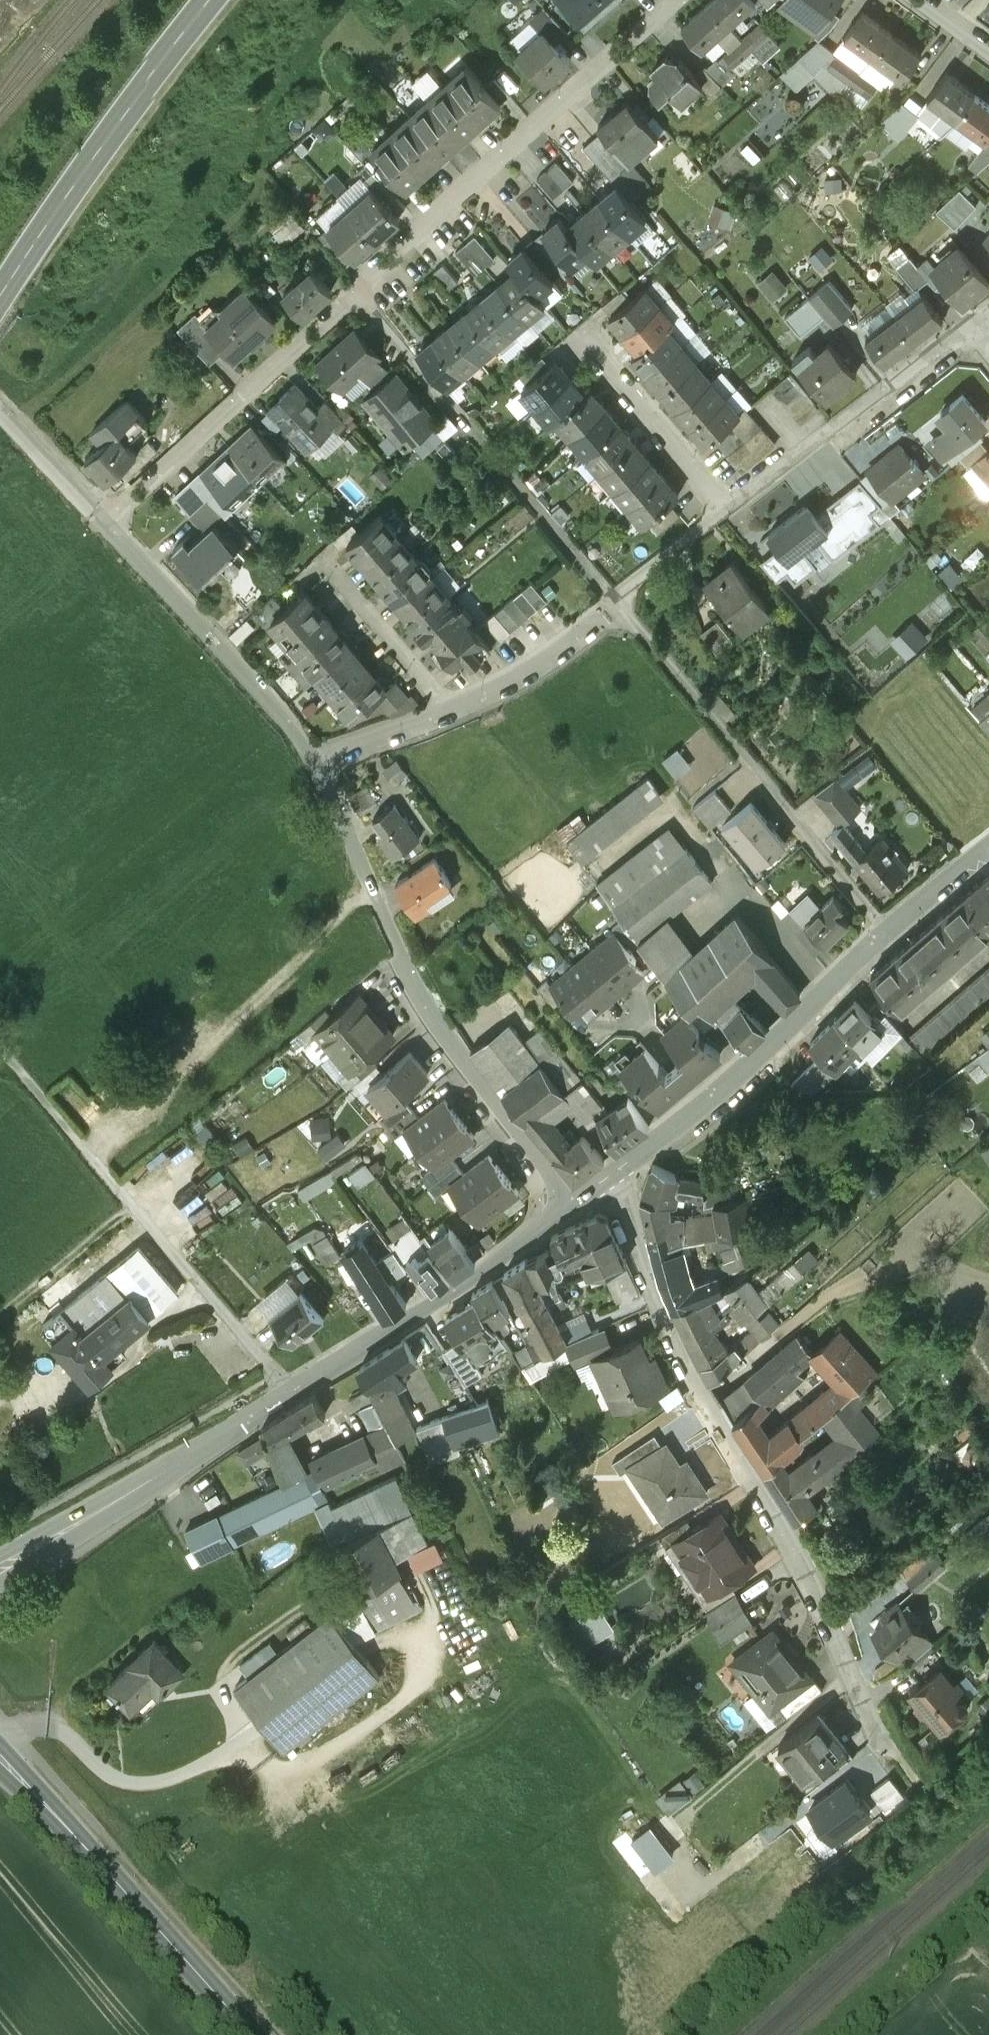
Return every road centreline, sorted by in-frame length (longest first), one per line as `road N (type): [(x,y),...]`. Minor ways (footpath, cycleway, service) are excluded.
road 1 (residential): [(316,762),(449,712),(554,655),(724,508),(970,328)]
road 2 (residential): [(674,0),(106,523)]
road 3 (residential): [(914,1797),(873,1740),(807,1570),(683,1361),(614,1174)]
road 4 (residential): [(316,762),(420,992),(573,1203)]
road 5 (residential): [(988,848),(614,1174)]
road 6 (tertiary): [(0,1763),(255,2034)]
road 7 (primary): [(210,0),(0,283)]
road 8 (residential): [(573,1203),(291,1399)]
road 9 (residential): [(291,1399),(0,1570)]
road 10 (residential): [(106,523),(316,762)]
road 11 (residential): [(291,1399),(91,1159)]
road 12 (residential): [(0,409),(106,523)]
road 13 (track): [(91,1159),(0,1054)]

